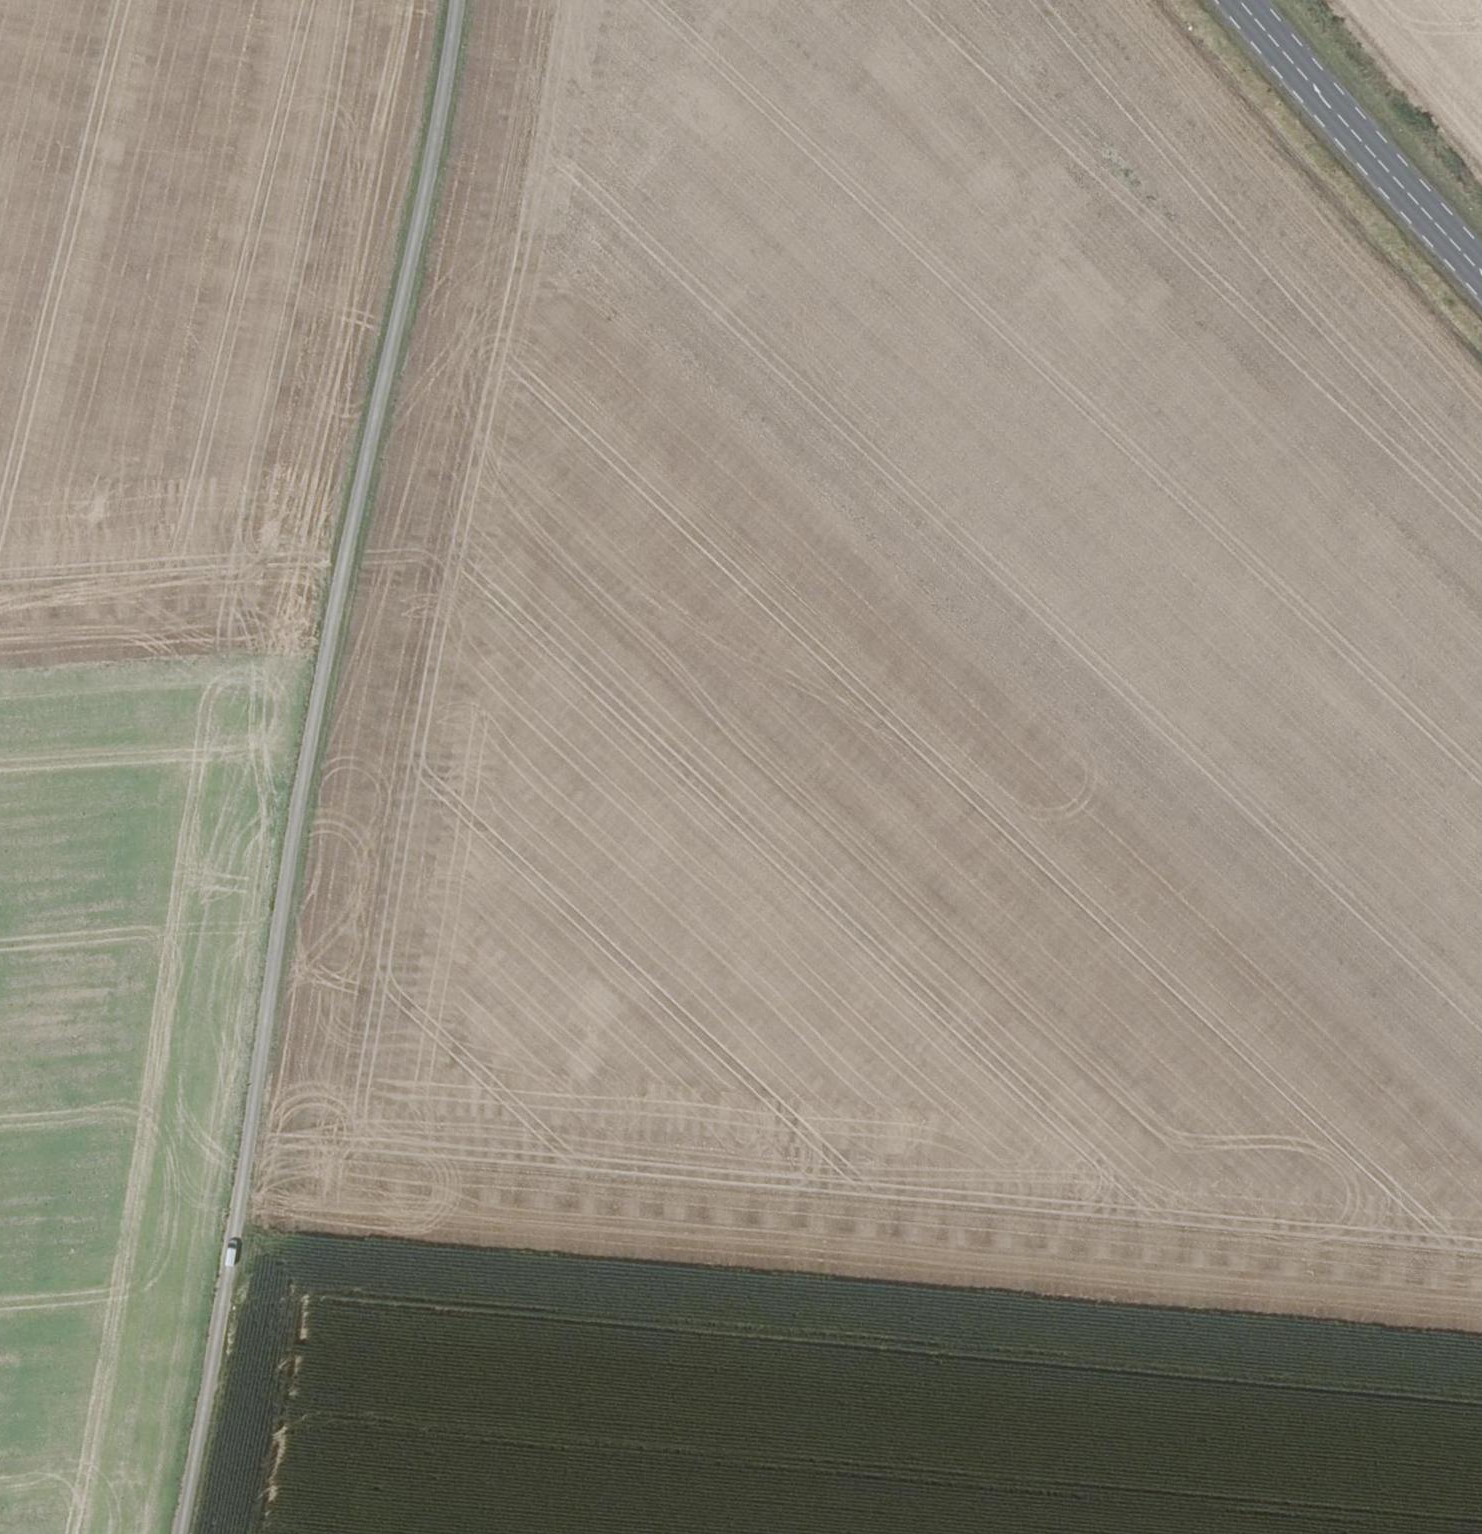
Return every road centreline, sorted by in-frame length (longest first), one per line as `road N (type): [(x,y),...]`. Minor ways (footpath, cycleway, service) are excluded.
road 1 (unclassified): [(181,1533),(324,661),(425,200),(458,0)]
road 2 (primary): [(1481,271),(1240,0)]

